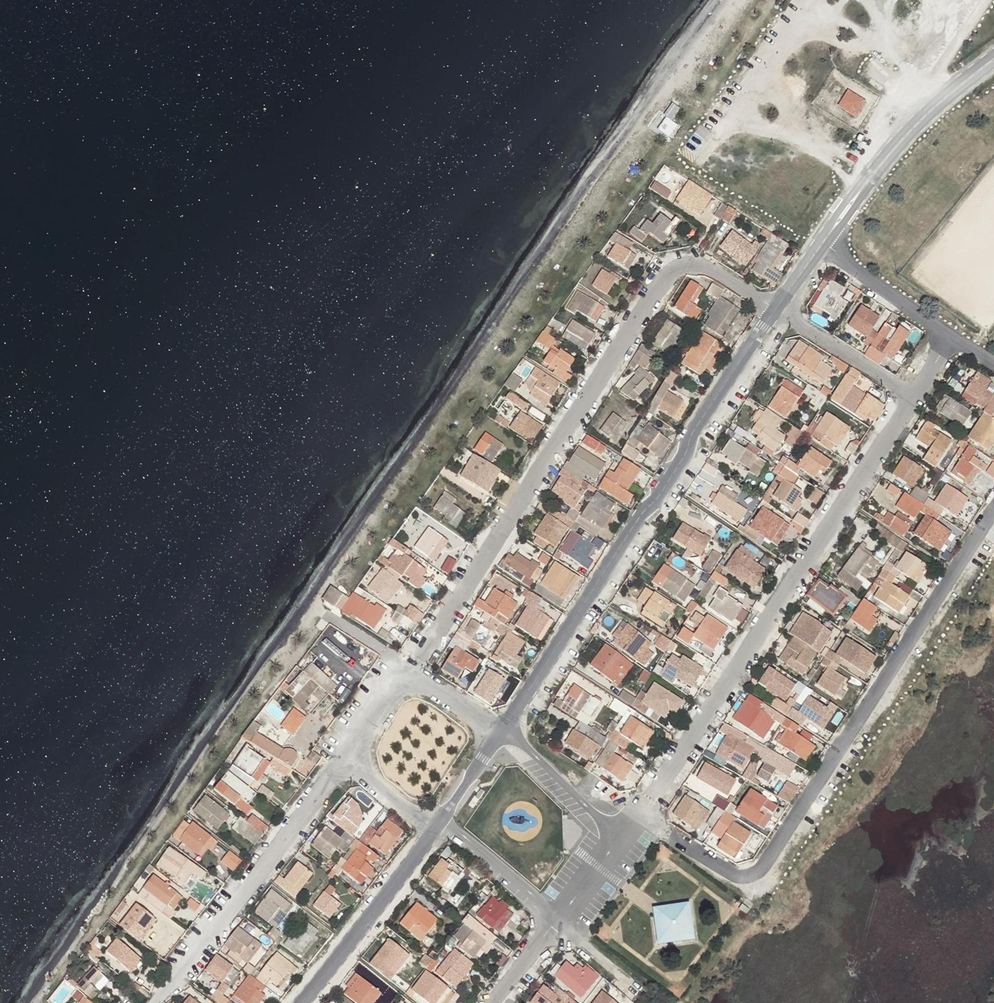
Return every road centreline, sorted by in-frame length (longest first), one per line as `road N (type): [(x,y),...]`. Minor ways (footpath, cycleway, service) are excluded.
road 1 (residential): [(421,654),(673,271),(705,265),(777,307)]
road 2 (tertiary): [(777,307),(502,731)]
road 3 (residential): [(695,851),(725,871),(760,872),(993,511)]
road 4 (residential): [(662,784),(914,397)]
road 5 (residential): [(156,1002),(346,758)]
road 6 (tertiary): [(993,59),(900,142),(825,241)]
road 7 (tertiary): [(439,825),(301,1002)]
road 8 (residential): [(346,758),(411,668),(502,731)]
road 9 (residential): [(777,307),(914,397)]
road 10 (residential): [(953,337),(825,241)]
road 11 (residential): [(502,731),(623,835)]
road 12 (residential): [(561,916),(460,830),(439,825)]

